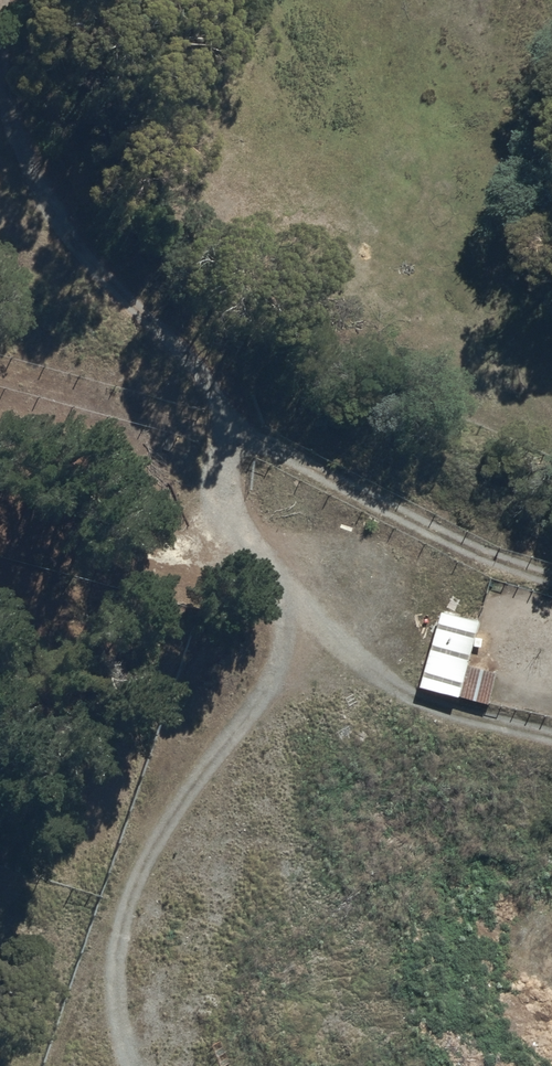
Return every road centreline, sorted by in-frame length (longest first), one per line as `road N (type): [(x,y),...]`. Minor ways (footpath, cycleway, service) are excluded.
road 1 (track): [(123,1065),(115,1047),(113,961),(143,888),(280,655),(272,585),(239,498),(227,428),(184,358),(110,282),(47,187),(10,90),(3,0)]
road 2 (track): [(551,576),(347,491),(227,428)]

